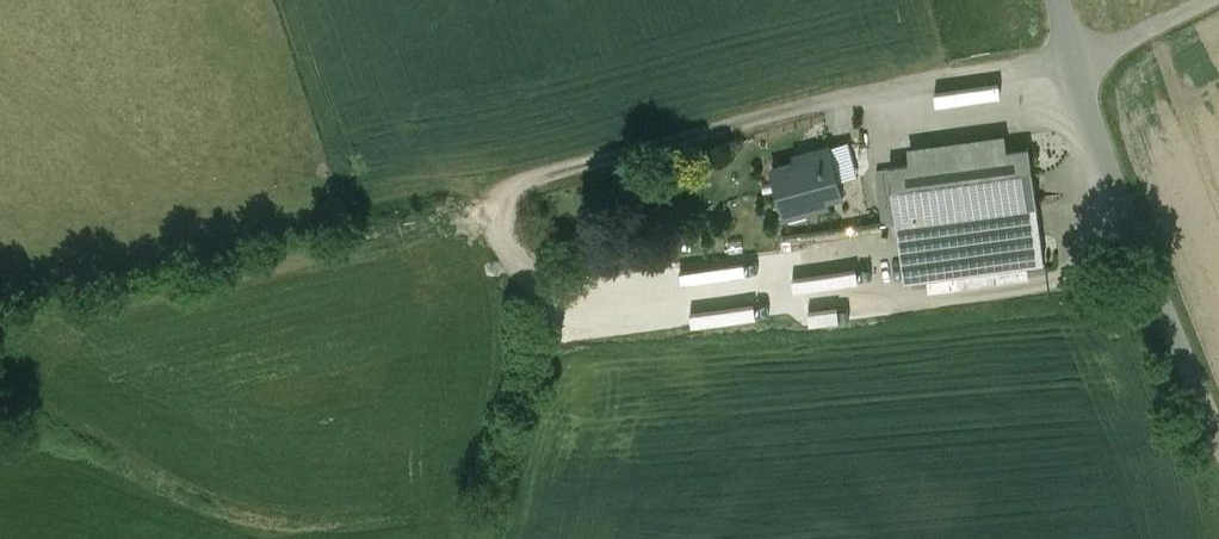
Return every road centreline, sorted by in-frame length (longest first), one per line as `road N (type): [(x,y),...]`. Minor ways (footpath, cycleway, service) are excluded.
road 1 (unclassified): [(1076,54),(1129,213),(1218,428)]
road 2 (unclassified): [(1076,54),(1122,42),(1209,0)]

